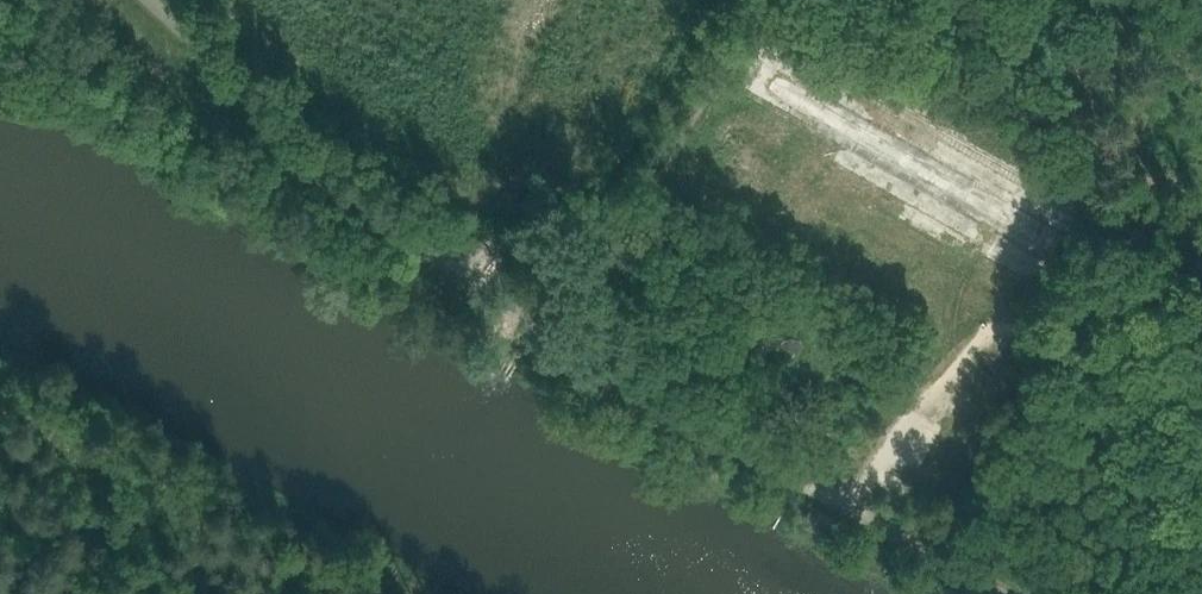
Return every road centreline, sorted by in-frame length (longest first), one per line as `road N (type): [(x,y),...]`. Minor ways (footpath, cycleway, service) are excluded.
road 1 (track): [(123,593),(0,503)]

